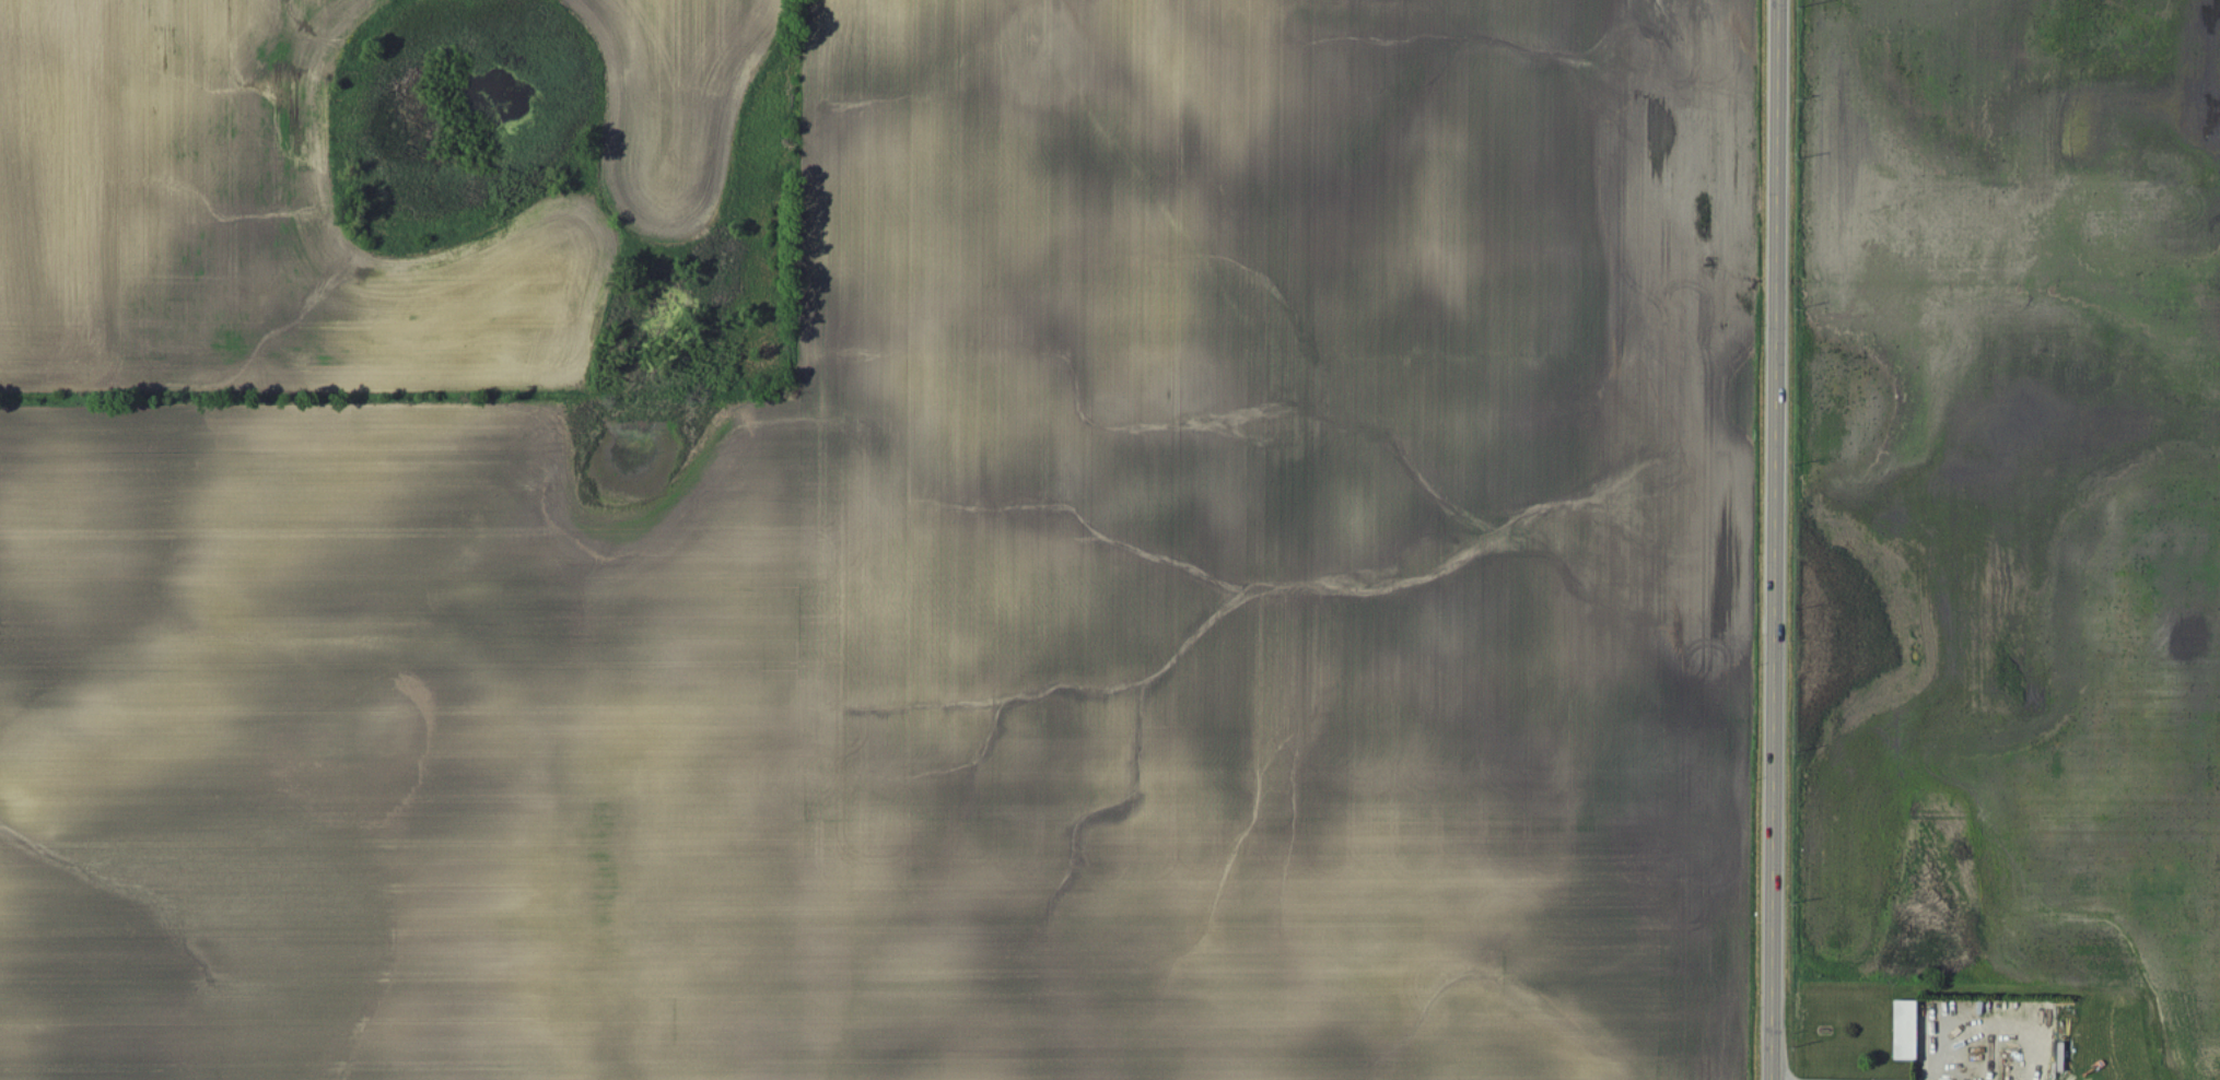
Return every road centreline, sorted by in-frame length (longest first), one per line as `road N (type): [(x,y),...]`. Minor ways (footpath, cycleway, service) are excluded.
road 1 (primary): [(1773,1079),(1780,0)]

